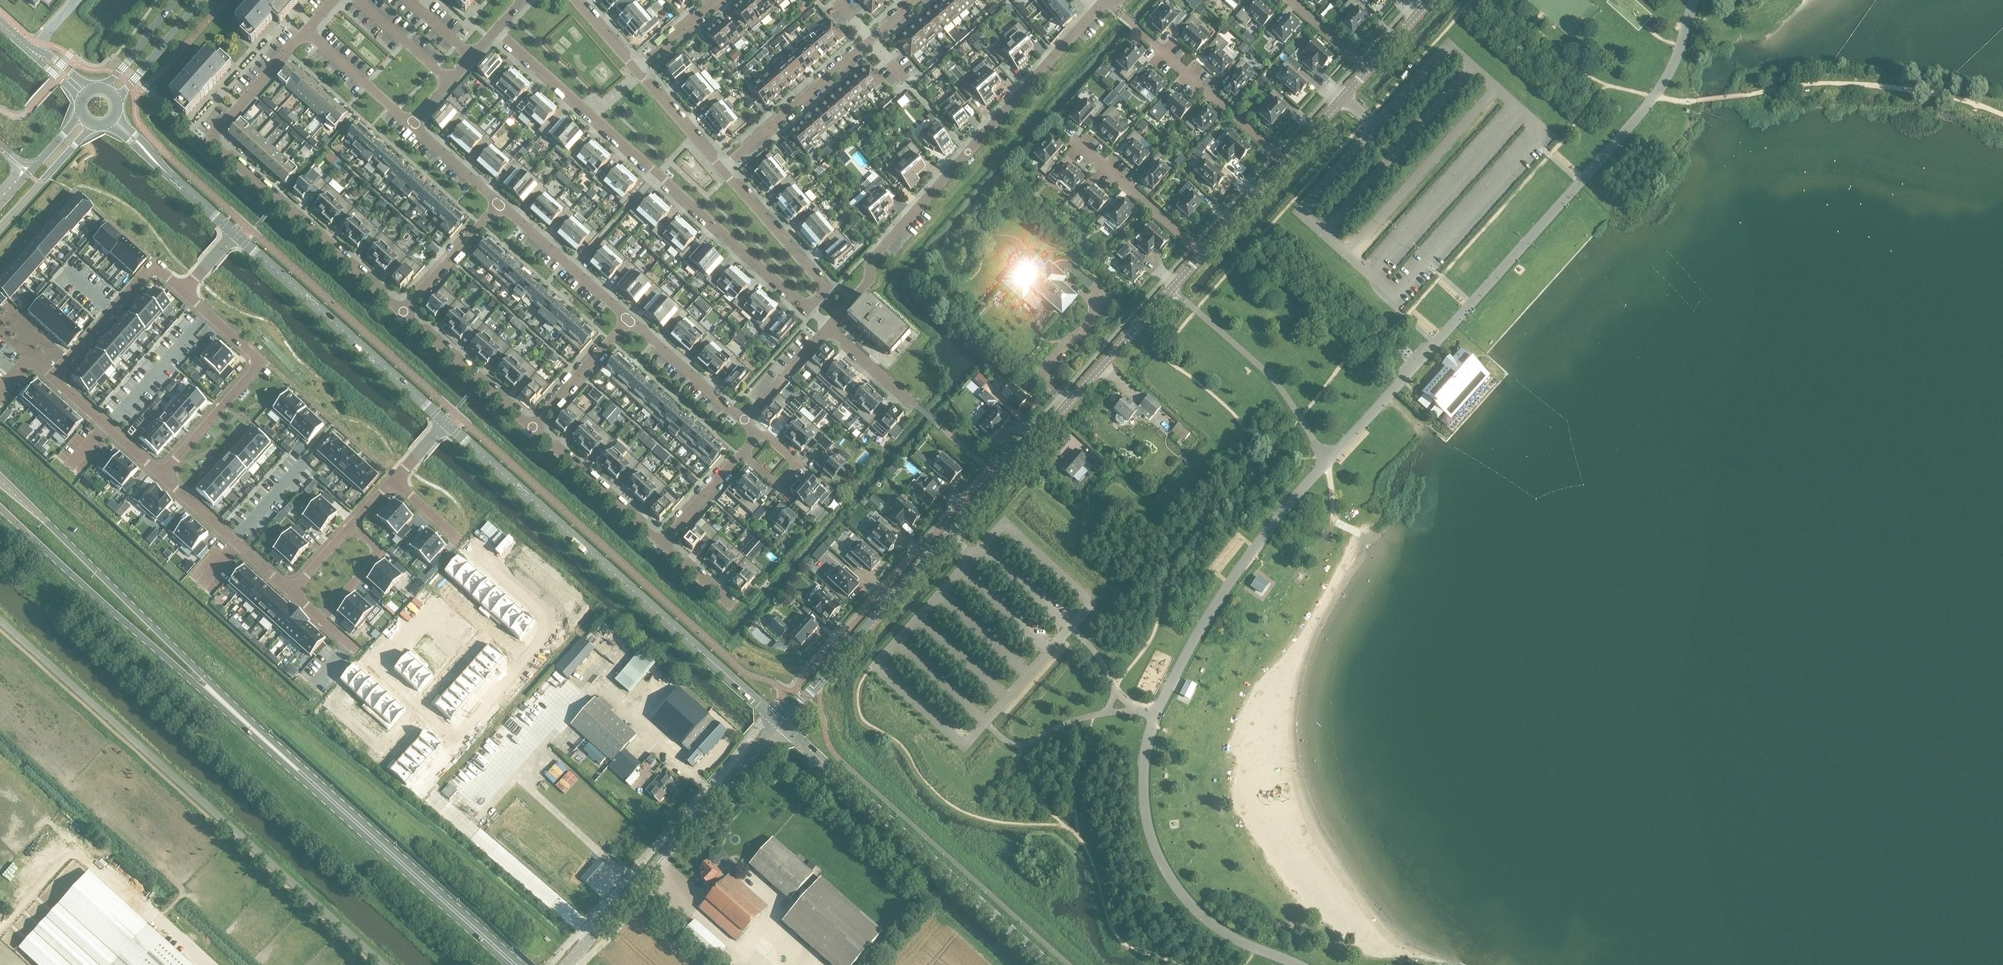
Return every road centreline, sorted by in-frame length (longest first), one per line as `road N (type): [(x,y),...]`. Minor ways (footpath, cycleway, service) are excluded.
road 1 (track): [(0,442),(357,772),(566,947)]
road 2 (tertiary): [(782,724),(1202,255)]
road 3 (track): [(0,558),(446,964)]
road 4 (residential): [(394,479),(556,628),(456,740),(350,644)]
road 5 (tertiary): [(782,724),(445,422)]
road 6 (residential): [(829,329),(870,281),(874,260),(1098,8)]
road 7 (secondary): [(298,772),(0,477)]
road 8 (residential): [(497,30),(808,310)]
road 9 (residential): [(402,311),(211,139),(306,32)]
road 10 (secondary): [(0,506),(298,772)]
road 11 (tertiary): [(1048,964),(782,724)]
road 12 (residential): [(181,289),(152,263),(52,379),(160,475)]
road 13 (tertiary): [(565,964),(782,724)]
road 14 (secondary): [(516,964),(298,772)]
road 15 (tertiary): [(445,422),(234,233)]
road 16 (residential): [(160,475),(263,361),(181,289)]
road 17 (residential): [(721,167),(919,0)]
road 18 (track): [(648,873),(751,959),(776,928),(818,964)]
road 19 (residential): [(808,310),(825,288),(721,167)]
road 20 (residential): [(1147,37),(1285,162)]
road 21 (residential): [(160,475),(292,593)]
road 22 (residential): [(533,430),(402,311)]
road 23 (residential): [(500,204),(629,320)]
road 24 (residential): [(662,544),(533,430)]
road 25 (tertiary): [(234,233),(113,118)]
road 26 (residential): [(1080,145),(1202,255)]
road 27 (residential): [(744,417),(801,466),(781,487),(744,453)]
road 28 (residential): [(629,320),(744,417)]
road 29 (residential): [(533,430),(629,320)]
road 30 (residential): [(402,311),(500,204)]
road 31 (residential): [(306,32),(412,125)]
road 32 (tertiary): [(0,228),(94,124)]
road 33 (tertiary): [(115,99),(203,0)]
road 34 (residential): [(721,167),(636,70)]
road 35 (residential): [(351,527),(380,553),(322,618)]
road 36 (tertiary): [(1202,255),(1285,162)]
road 37 (tertiary): [(1285,162),(1367,70)]
road 38 (residential): [(744,453),(662,544)]
road 39 (residential): [(744,417),(829,329)]

